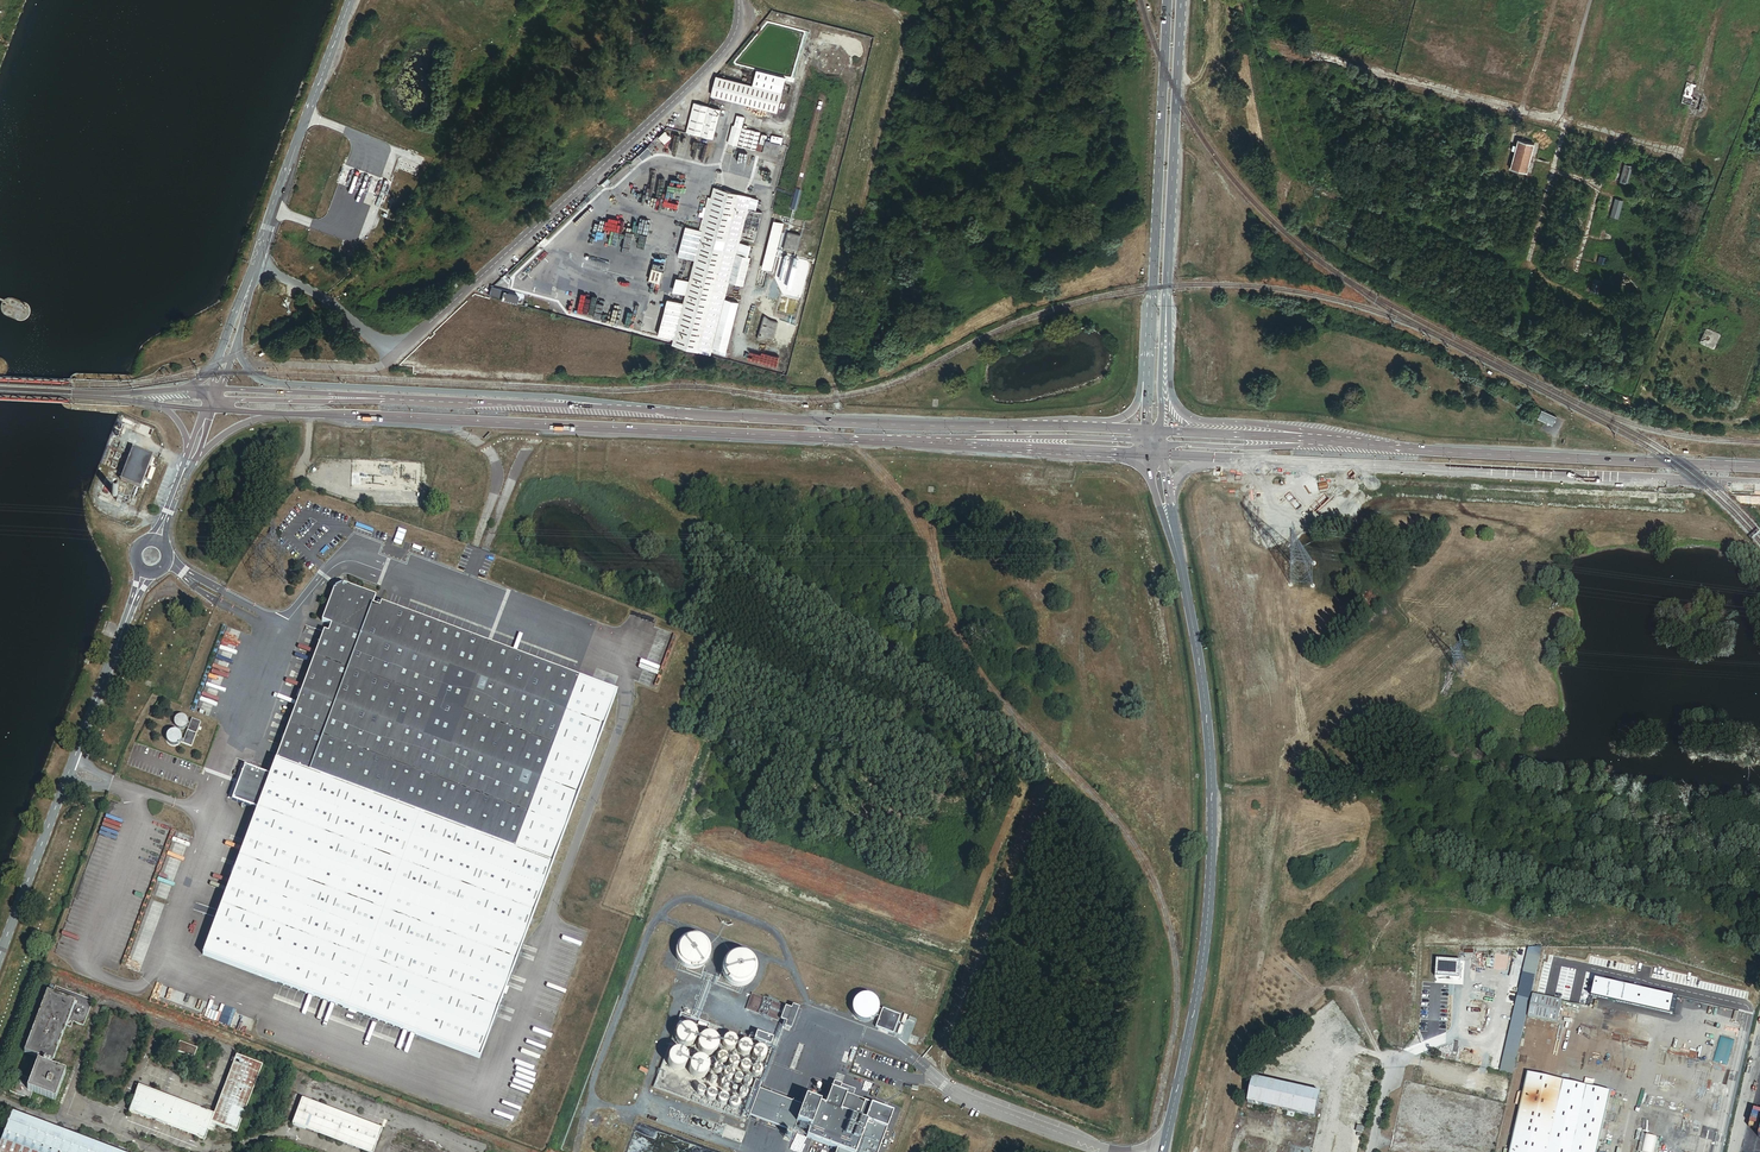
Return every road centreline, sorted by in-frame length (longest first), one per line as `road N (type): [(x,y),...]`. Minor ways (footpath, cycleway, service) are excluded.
road 1 (secondary): [(285,414),(966,444)]
road 2 (secondary): [(1182,573),(1212,771),(1211,843),(1204,941),(1161,1151)]
road 3 (unclassified): [(737,0),(736,25),(713,66),(393,359)]
road 4 (secondary): [(1104,428),(652,412)]
road 5 (secondary): [(652,412),(557,397),(261,381),(244,364),(239,331)]
road 6 (secondary): [(1310,464),(1759,485)]
road 7 (secondary): [(1759,469),(1364,442)]
road 8 (unclassified): [(0,954),(135,598)]
road 9 (secondary): [(1168,0),(1146,374)]
road 10 (secondary): [(1166,320),(1181,0)]
road 11 (secondary): [(1364,442),(1182,416),(1169,395),(1166,320)]
road 12 (tertiary): [(351,0),(263,238)]
road 13 (secondary): [(465,401),(220,389)]
road 14 (secondary): [(465,401),(220,402)]
road 15 (secondary): [(1364,442),(1161,432)]
road 16 (secondary): [(1364,442),(1162,443)]
road 17 (secondary): [(652,412),(465,401)]
road 18 (secondary): [(966,444),(1147,442)]
road 19 (secondary): [(1173,517),(1174,487),(1193,466),(1310,464)]
road 20 (unclassified): [(393,359),(339,306),(257,267)]
road 21 (secondary): [(248,277),(207,374),(164,392)]
road 22 (secondary): [(1017,447),(1137,461),(1153,485)]
road 23 (secondary): [(1162,455),(1310,464)]
road 24 (secondary): [(1017,447),(1148,455)]
road 25 (unclassified): [(1375,1151),(1393,1068),(1422,1047)]

